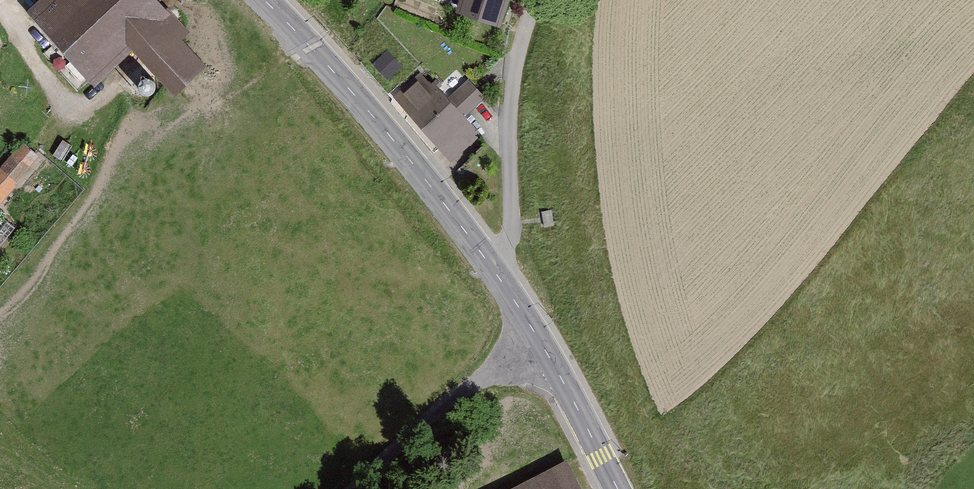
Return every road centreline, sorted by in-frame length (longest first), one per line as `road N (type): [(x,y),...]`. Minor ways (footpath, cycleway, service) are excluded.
road 1 (tertiary): [(267,0),(394,138),(500,278)]
road 2 (residential): [(500,278),(511,236),(512,98),(534,0)]
road 3 (tertiary): [(500,278),(619,488)]
road 4 (track): [(538,339),(478,380),(369,488)]

